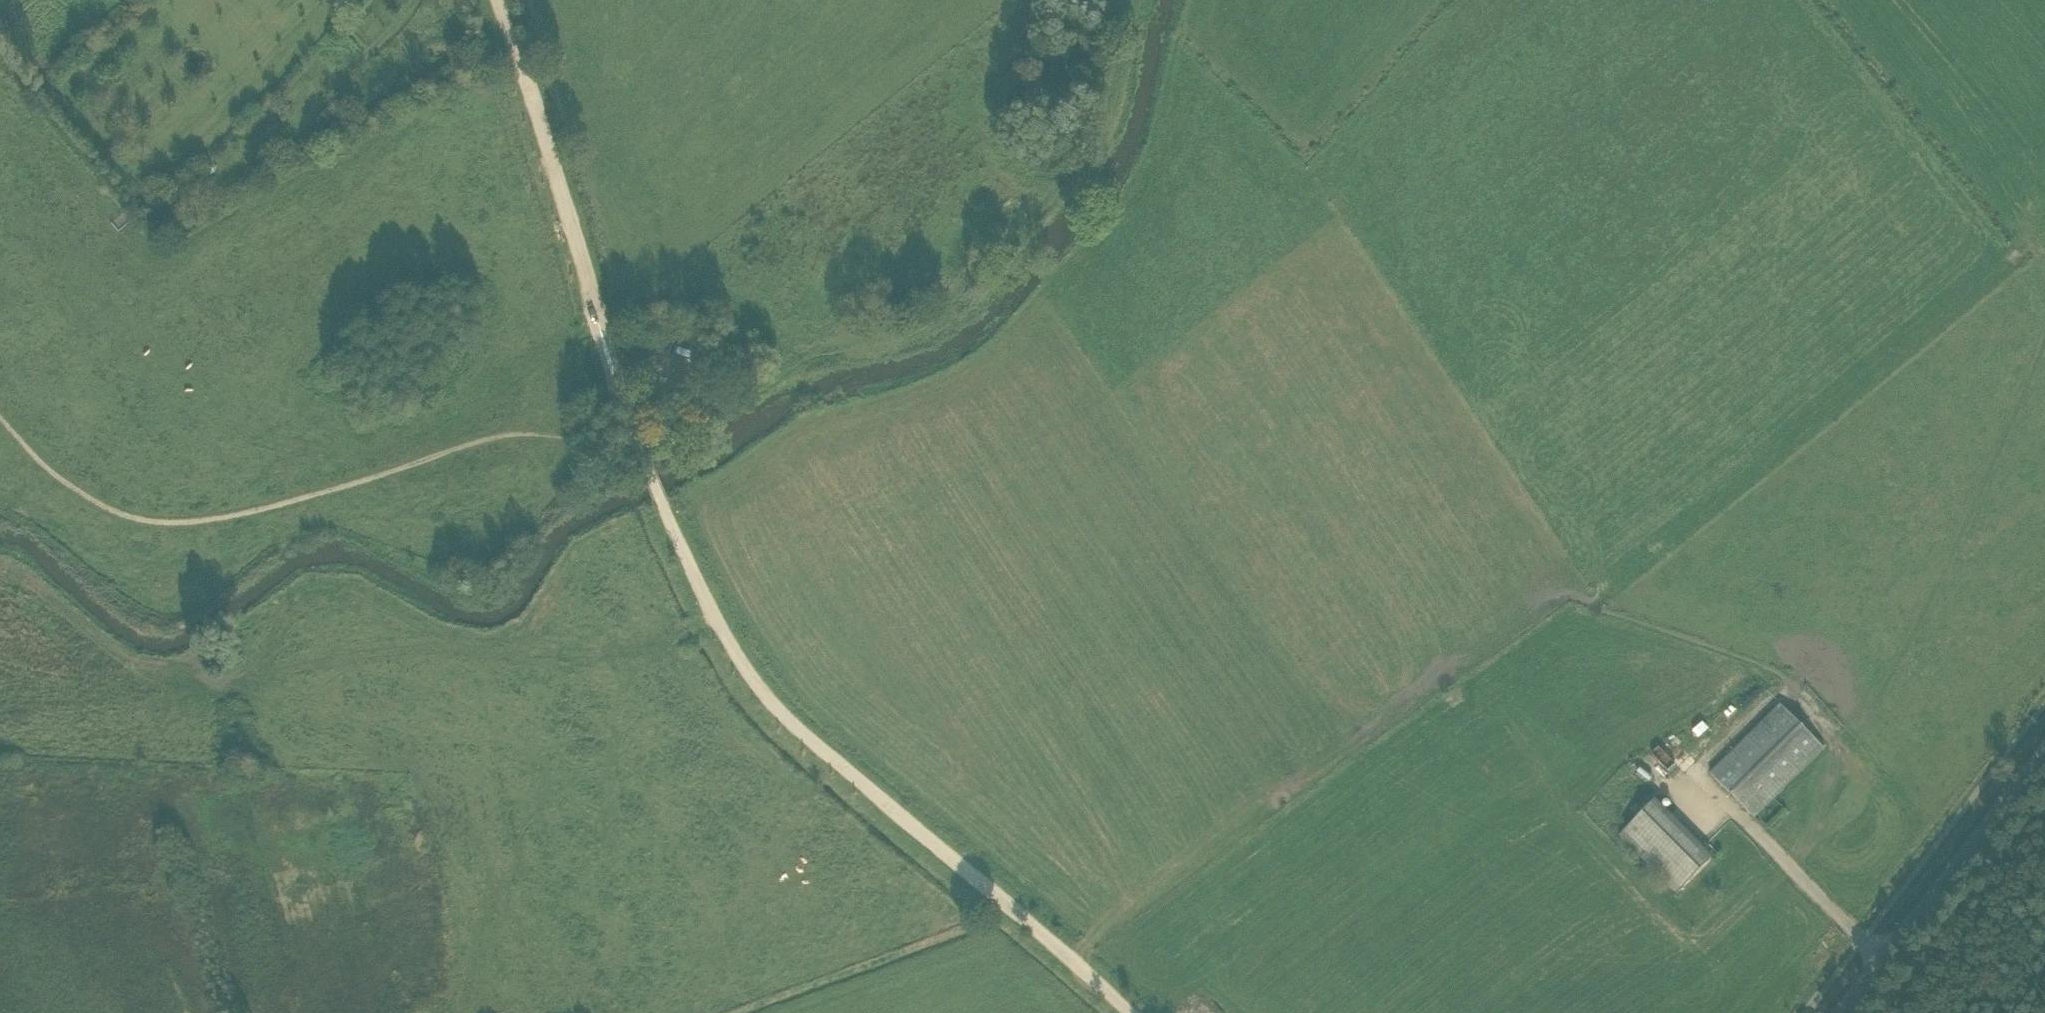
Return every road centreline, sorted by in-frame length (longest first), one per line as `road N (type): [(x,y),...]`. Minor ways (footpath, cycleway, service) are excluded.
road 1 (track): [(1123,1012),(961,852),(832,757),(729,639),(658,505),(632,436)]
road 2 (track): [(632,436),(497,0)]
road 3 (unclassified): [(1844,1012),(2044,762)]

